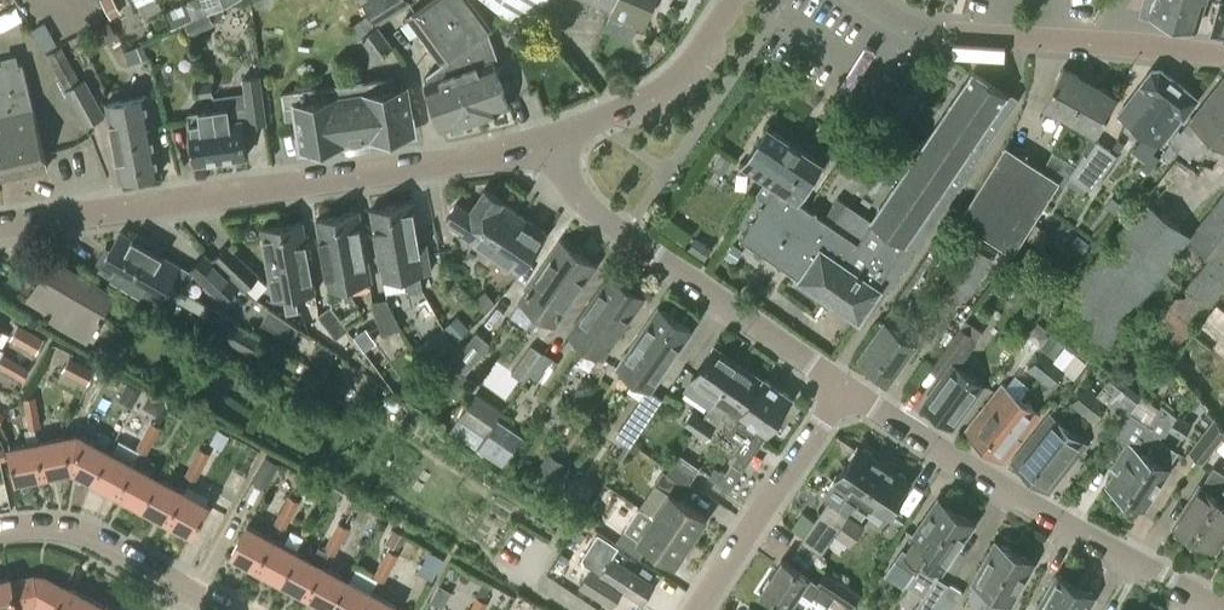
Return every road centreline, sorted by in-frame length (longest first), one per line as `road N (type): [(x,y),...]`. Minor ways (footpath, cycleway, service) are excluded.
road 1 (residential): [(0,230),(553,141)]
road 2 (residential): [(1222,609),(844,386)]
road 3 (residential): [(844,386),(581,202),(553,141)]
road 4 (residential): [(699,609),(844,386)]
road 5 (residential): [(1098,42),(934,34),(863,0)]
road 6 (residential): [(223,609),(88,538),(56,530),(0,534)]
road 7 (residential): [(553,141),(667,88),(732,0)]
road 8 (residential): [(1223,58),(1098,42)]

